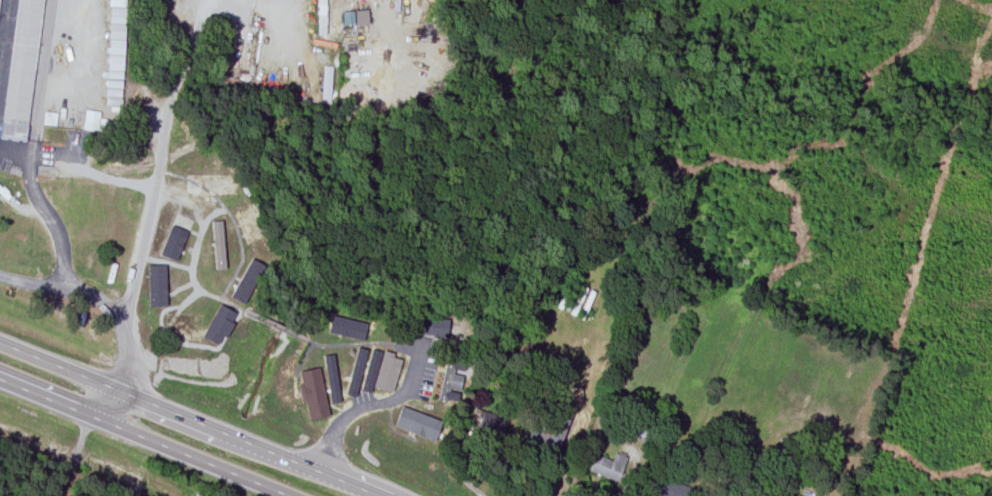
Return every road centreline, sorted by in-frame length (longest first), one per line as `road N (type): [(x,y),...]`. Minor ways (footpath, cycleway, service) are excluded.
road 1 (trunk): [(384,495),(0,342)]
road 2 (trunk): [(0,382),(288,495)]
road 3 (residential): [(0,278),(64,286),(115,311),(131,329),(121,391)]

